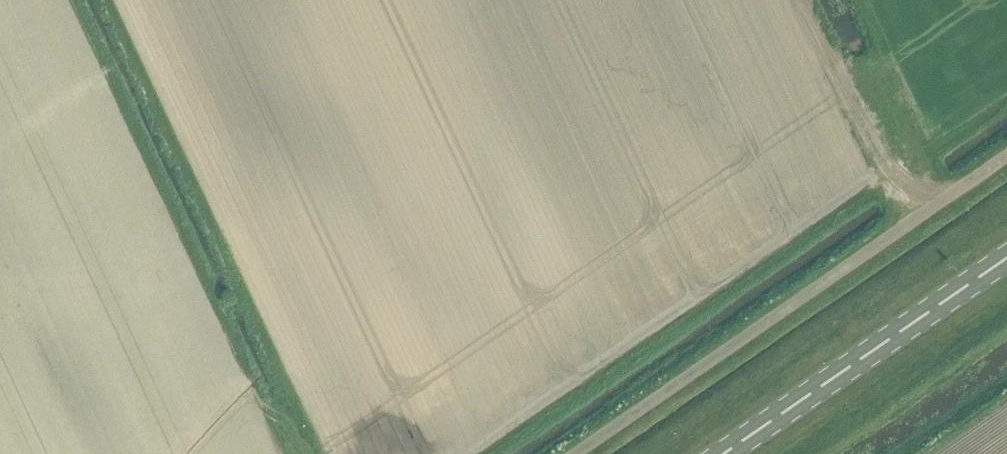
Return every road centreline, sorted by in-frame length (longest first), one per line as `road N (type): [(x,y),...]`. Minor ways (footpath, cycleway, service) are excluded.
road 1 (unclassified): [(574,453),(1006,155)]
road 2 (primary): [(723,453),(1006,257)]

